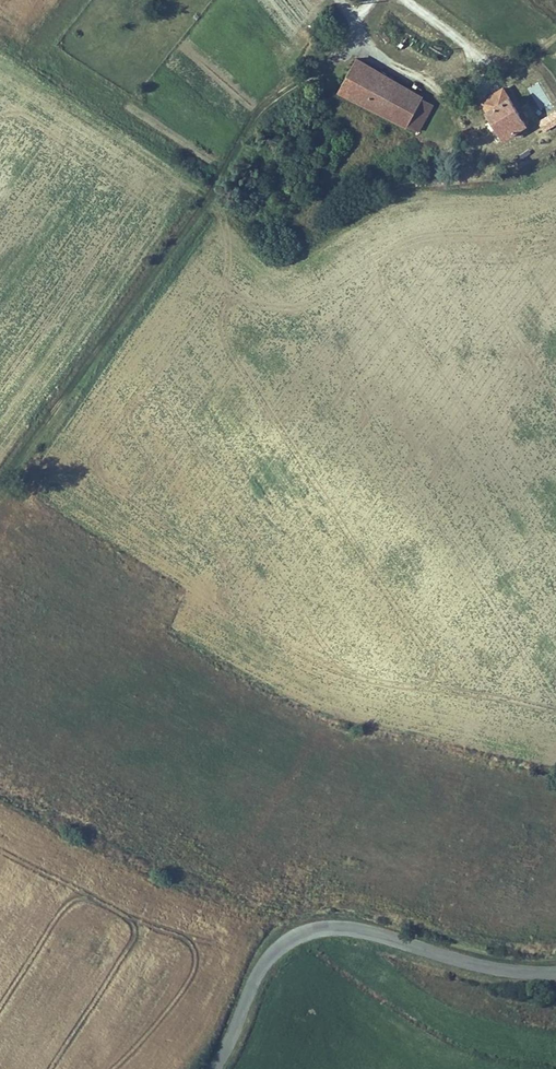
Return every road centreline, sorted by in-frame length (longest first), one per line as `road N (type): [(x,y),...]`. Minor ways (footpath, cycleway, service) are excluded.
road 1 (track): [(0,495),(255,109),(321,63),(377,0)]
road 2 (tertiary): [(555,974),(501,971),(355,931),(323,931),(270,957),(210,1068)]

